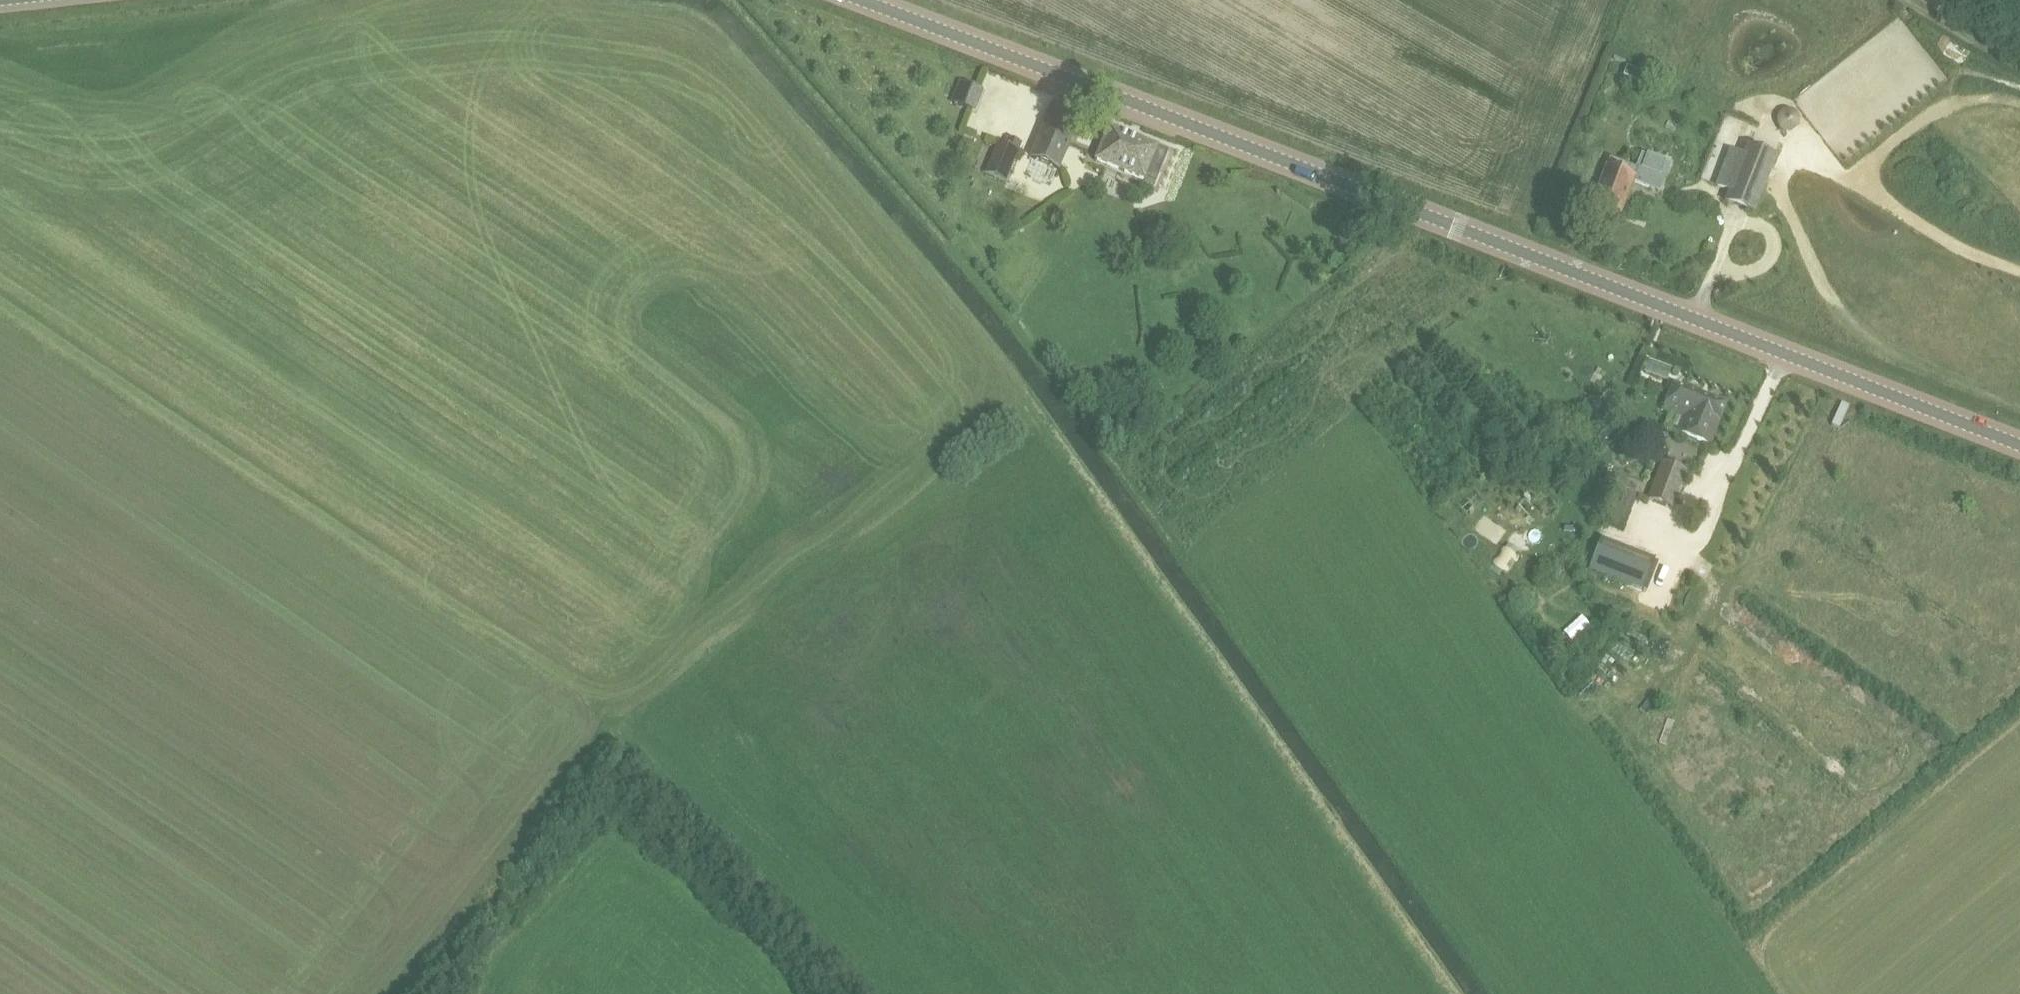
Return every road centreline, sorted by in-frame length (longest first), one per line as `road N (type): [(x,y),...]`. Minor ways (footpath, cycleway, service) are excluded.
road 1 (primary): [(2019,445),(858,0)]

